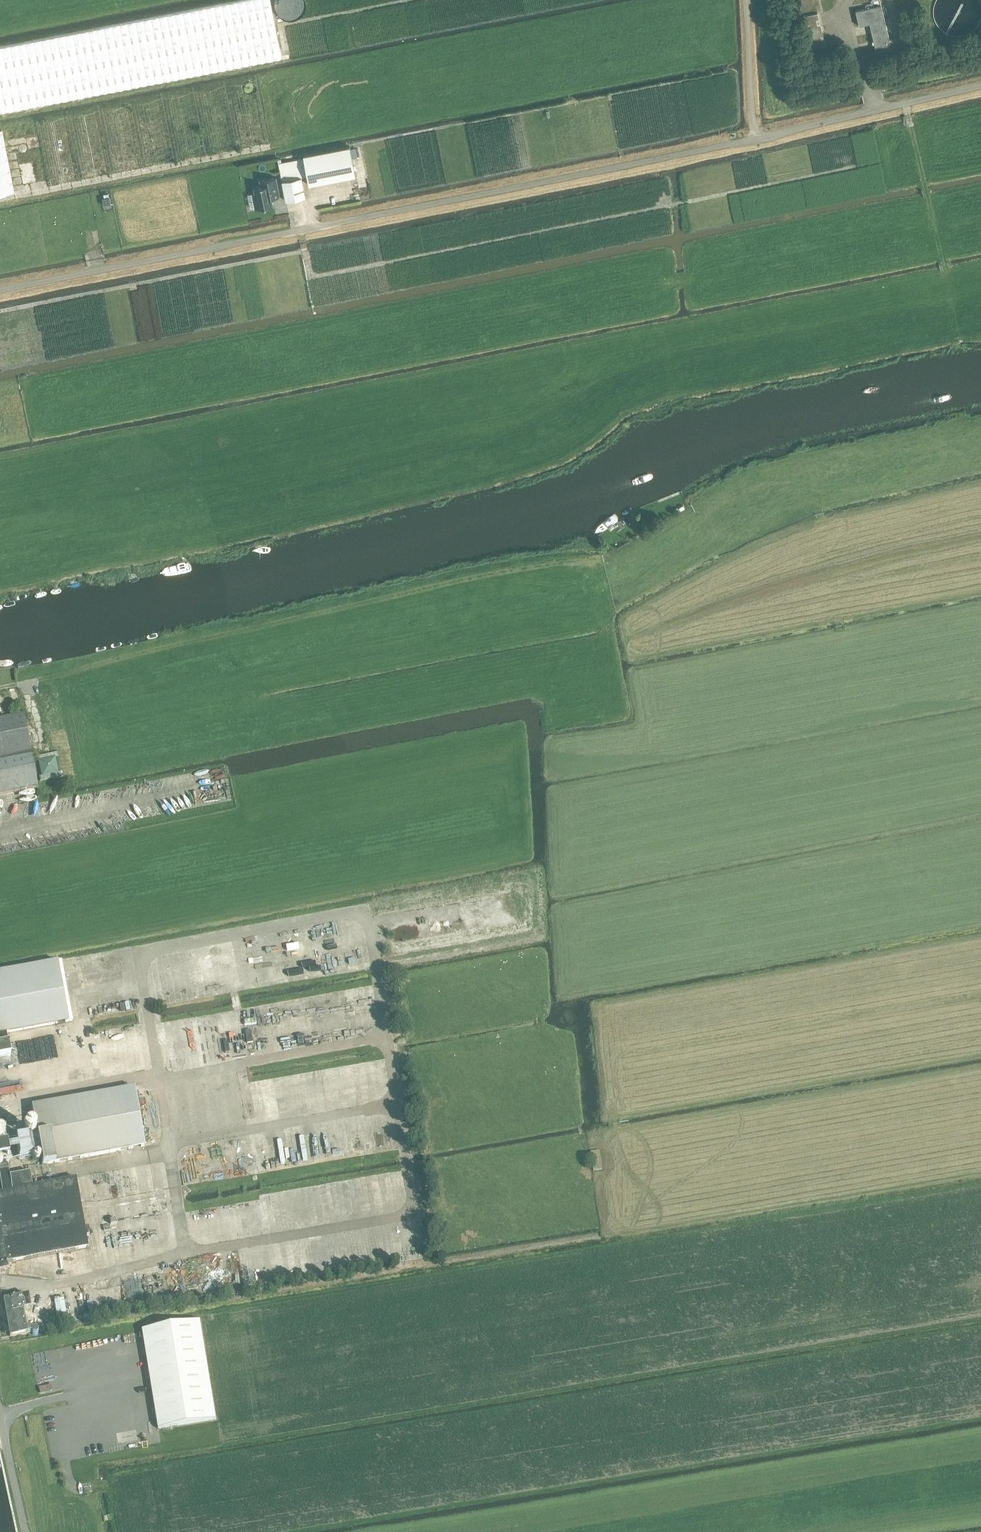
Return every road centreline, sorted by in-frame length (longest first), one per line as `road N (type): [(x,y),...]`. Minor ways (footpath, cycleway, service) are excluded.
road 1 (unclassified): [(0,293),(754,139)]
road 2 (unclassified): [(754,139),(980,88)]
road 3 (track): [(955,325),(907,104)]
road 4 (track): [(163,652),(19,685)]
road 5 (unclassified): [(754,139),(747,0)]
road 6 (unclassified): [(28,1531),(0,1405)]

